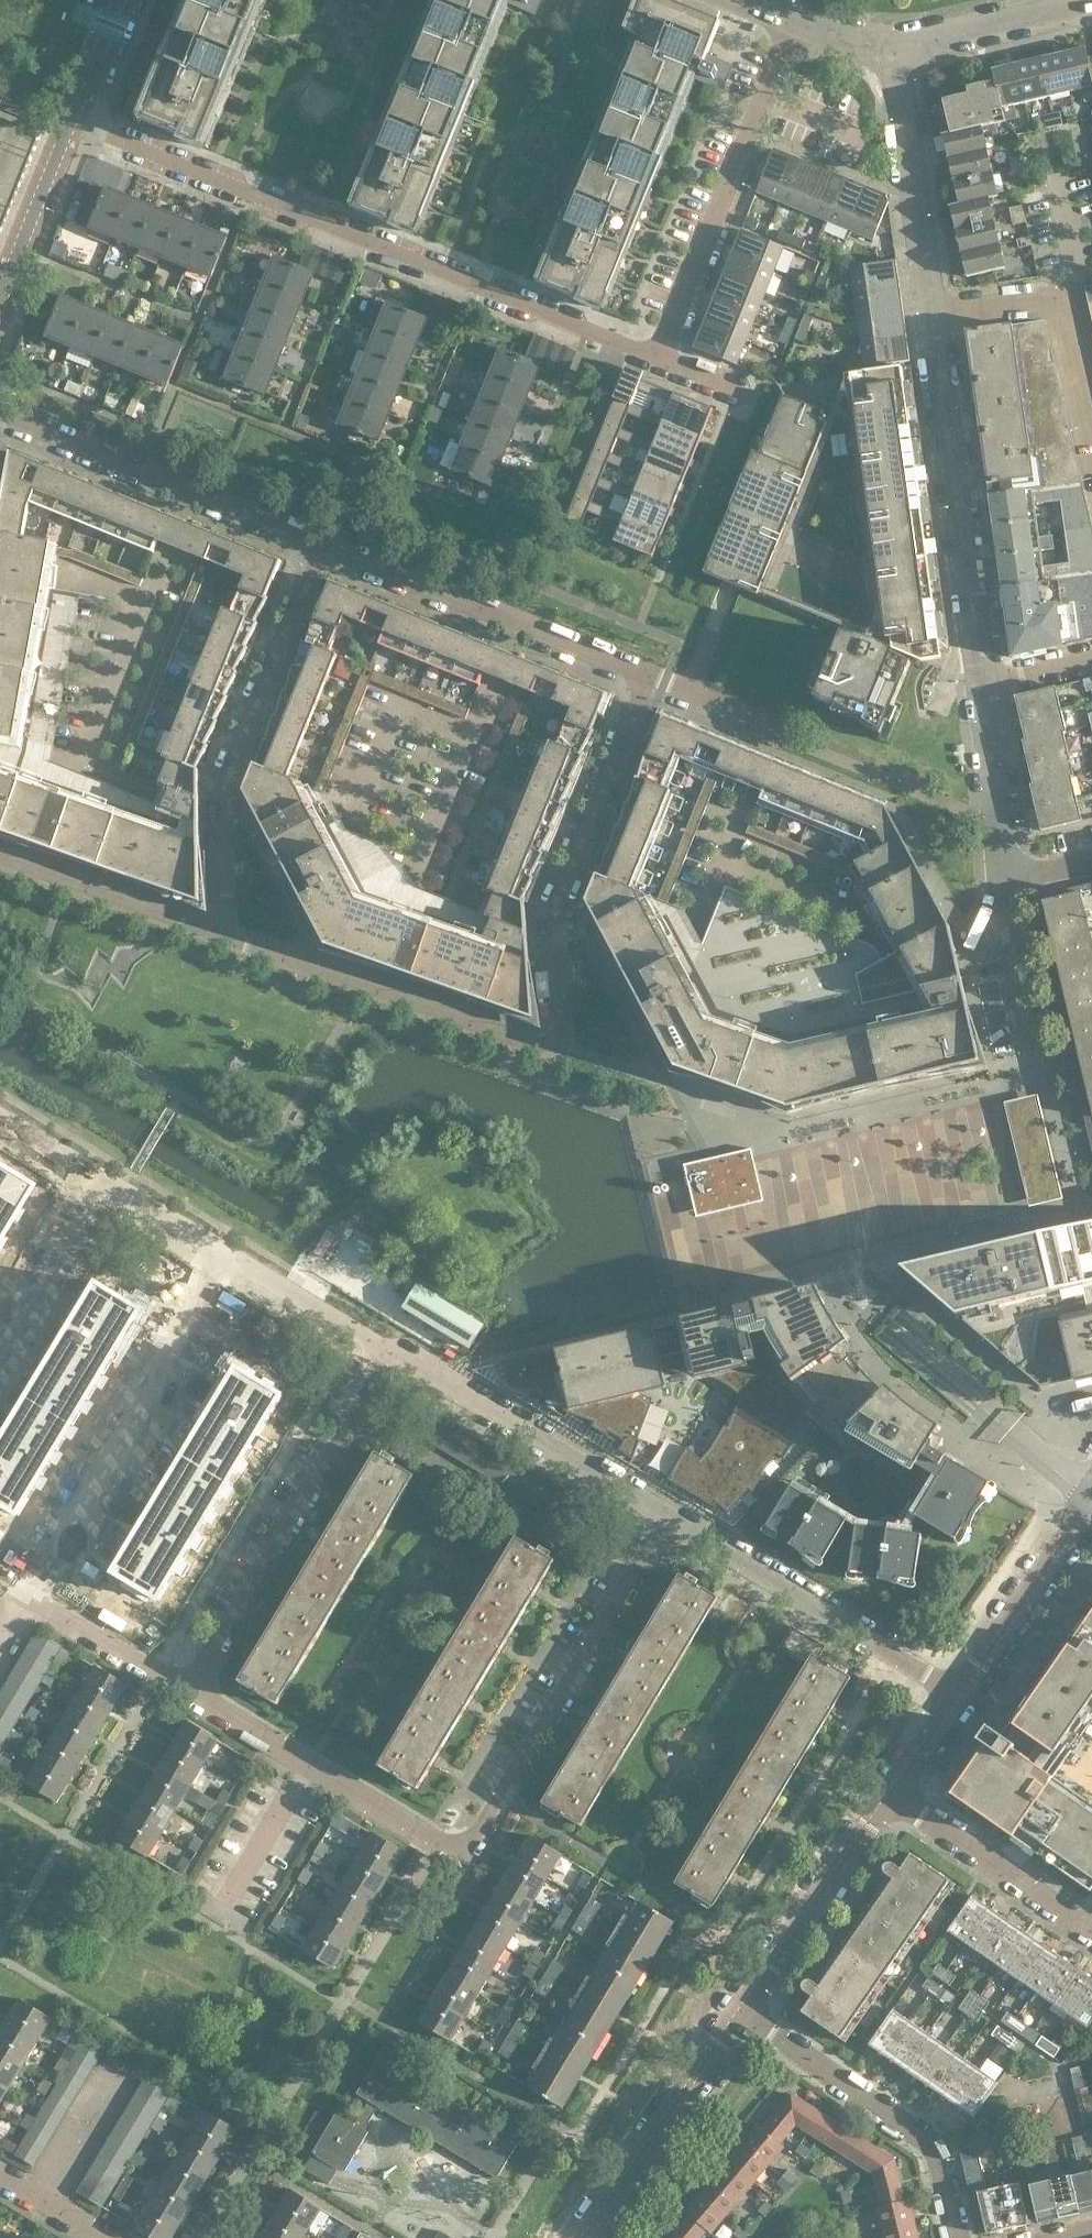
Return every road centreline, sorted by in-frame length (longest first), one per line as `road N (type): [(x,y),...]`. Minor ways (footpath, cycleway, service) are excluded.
road 1 (residential): [(652,673),(554,907),(564,1036),(557,1043),(535,1047),(221,938)]
road 2 (residential): [(658,1512),(483,1826),(461,1838),(436,1840),(156,1672)]
road 3 (residential): [(659,358),(72,125)]
road 4 (residential): [(322,543),(223,789),(221,938)]
road 5 (residential): [(156,1672),(357,1336)]
road 6 (residential): [(984,685),(932,317)]
road 7 (residential): [(659,358),(795,19)]
road 8 (residential): [(322,543),(652,673)]
road 9 (residential): [(958,1695),(658,1512)]
road 10 (residential): [(0,407),(322,543)]
road 11 (residential): [(658,1512),(357,1336)]
road 12 (residential): [(956,2237),(929,2142),(738,2012)]
road 13 (residential): [(94,1186),(357,1336)]
road 14 (residential): [(589,2237),(738,2012)]
road 15 (residential): [(738,2012),(894,1793)]
road 16 (residential): [(932,317),(895,51)]
road 17 (residential): [(894,1793),(1091,1931)]
road 18 (residential): [(958,1695),(1091,1499)]
road 19 (residential): [(221,938),(0,857)]
road 20 (tertiary): [(895,51),(1091,5)]
road 21 (residential): [(999,882),(984,685)]
road 22 (residential): [(1051,1060),(1029,1048),(1008,978),(999,882)]
road 23 (tertiary): [(0,304),(72,125)]
road 24 (residential): [(0,1347),(94,1186)]
road 25 (residential): [(156,1672),(0,1578)]
road 26 (residential): [(932,317),(1069,296)]
road 27 (tertiary): [(72,125),(122,0)]

